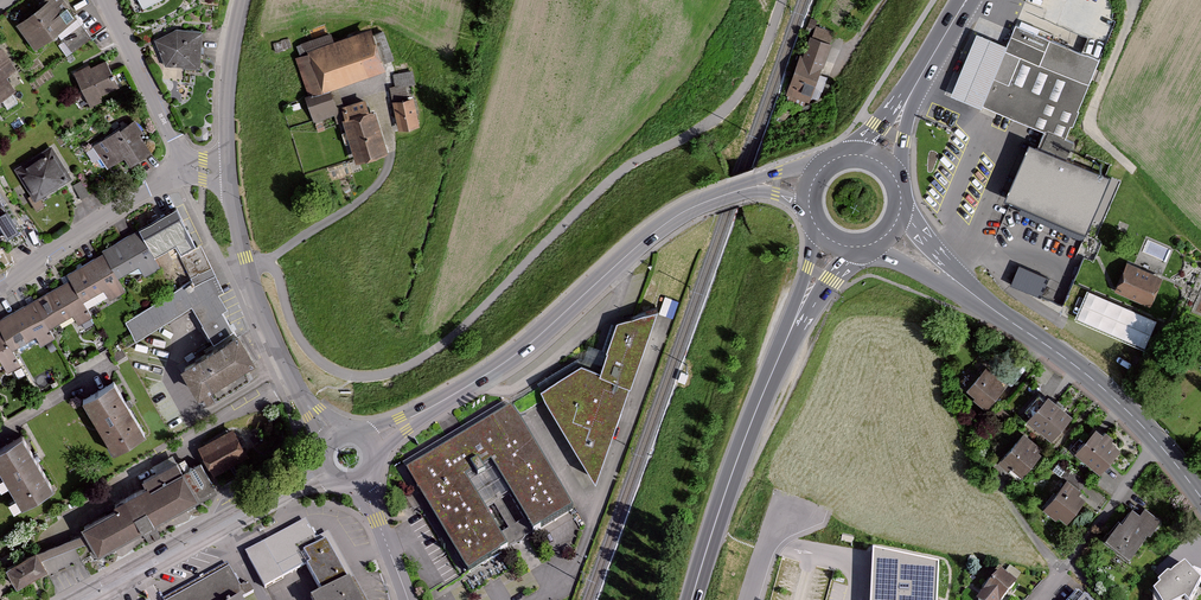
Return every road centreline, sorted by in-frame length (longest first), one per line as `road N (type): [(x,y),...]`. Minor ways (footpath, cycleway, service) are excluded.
road 1 (tertiary): [(758,185),(679,215),(603,271),(493,373),(418,415)]
road 2 (primary): [(802,306),(732,471),(693,599)]
road 3 (tertiary): [(333,436),(292,380),(265,315),(230,174)]
road 4 (tertiary): [(325,470),(87,599)]
road 5 (secondary): [(952,279),(1102,385),(1157,447)]
road 6 (residential): [(189,167),(0,287)]
road 7 (track): [(1136,0),(1088,127),(1133,171)]
road 8 (residential): [(1157,447),(1037,599)]
road 9 (residential): [(106,0),(189,167)]
road 10 (tertiary): [(230,174),(230,73),(243,0)]
road 11 (residential): [(406,599),(361,481)]

